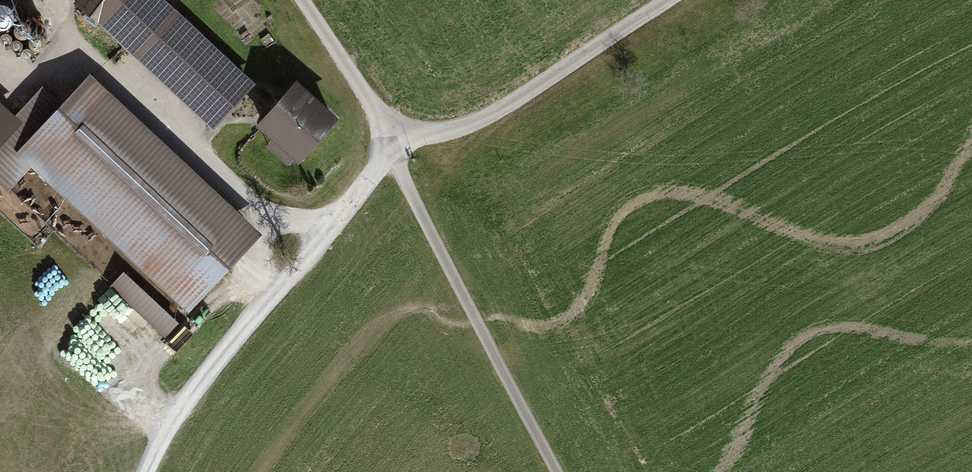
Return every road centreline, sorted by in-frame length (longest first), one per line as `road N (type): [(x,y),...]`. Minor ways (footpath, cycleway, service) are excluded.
road 1 (track): [(393,153),(191,393),(144,471)]
road 2 (track): [(557,471),(393,153)]
road 3 (track): [(400,148),(499,109),(668,0)]
road 4 (residential): [(302,0),(400,148)]

